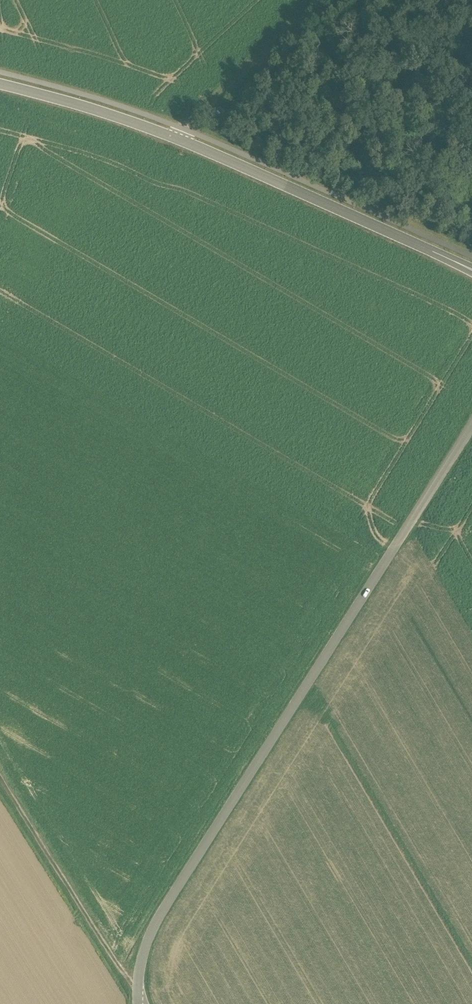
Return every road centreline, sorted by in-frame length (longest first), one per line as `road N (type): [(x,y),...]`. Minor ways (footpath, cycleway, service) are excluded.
road 1 (unclassified): [(471,426),(160,914),(138,998)]
road 2 (unclassified): [(471,271),(204,150),(0,85)]
road 3 (track): [(0,775),(138,998)]

